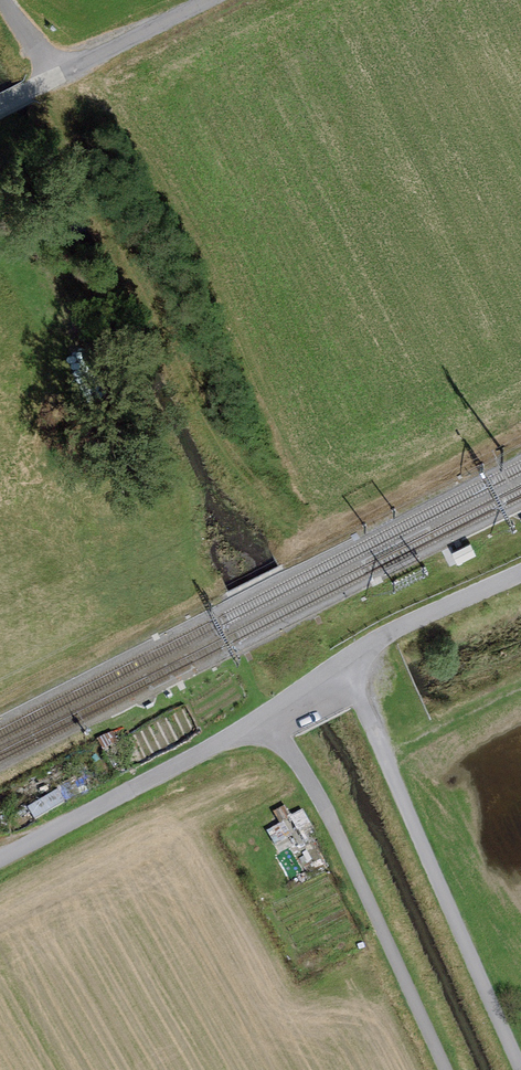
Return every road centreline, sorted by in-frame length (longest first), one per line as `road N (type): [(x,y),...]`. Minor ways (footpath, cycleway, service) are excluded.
road 1 (unclassified): [(520,573),(393,631),(268,721),(0,859)]
road 2 (track): [(520,1064),(345,664)]
road 3 (track): [(268,721),(325,807),(446,1069)]
road 4 (unclassified): [(51,82),(212,0)]

